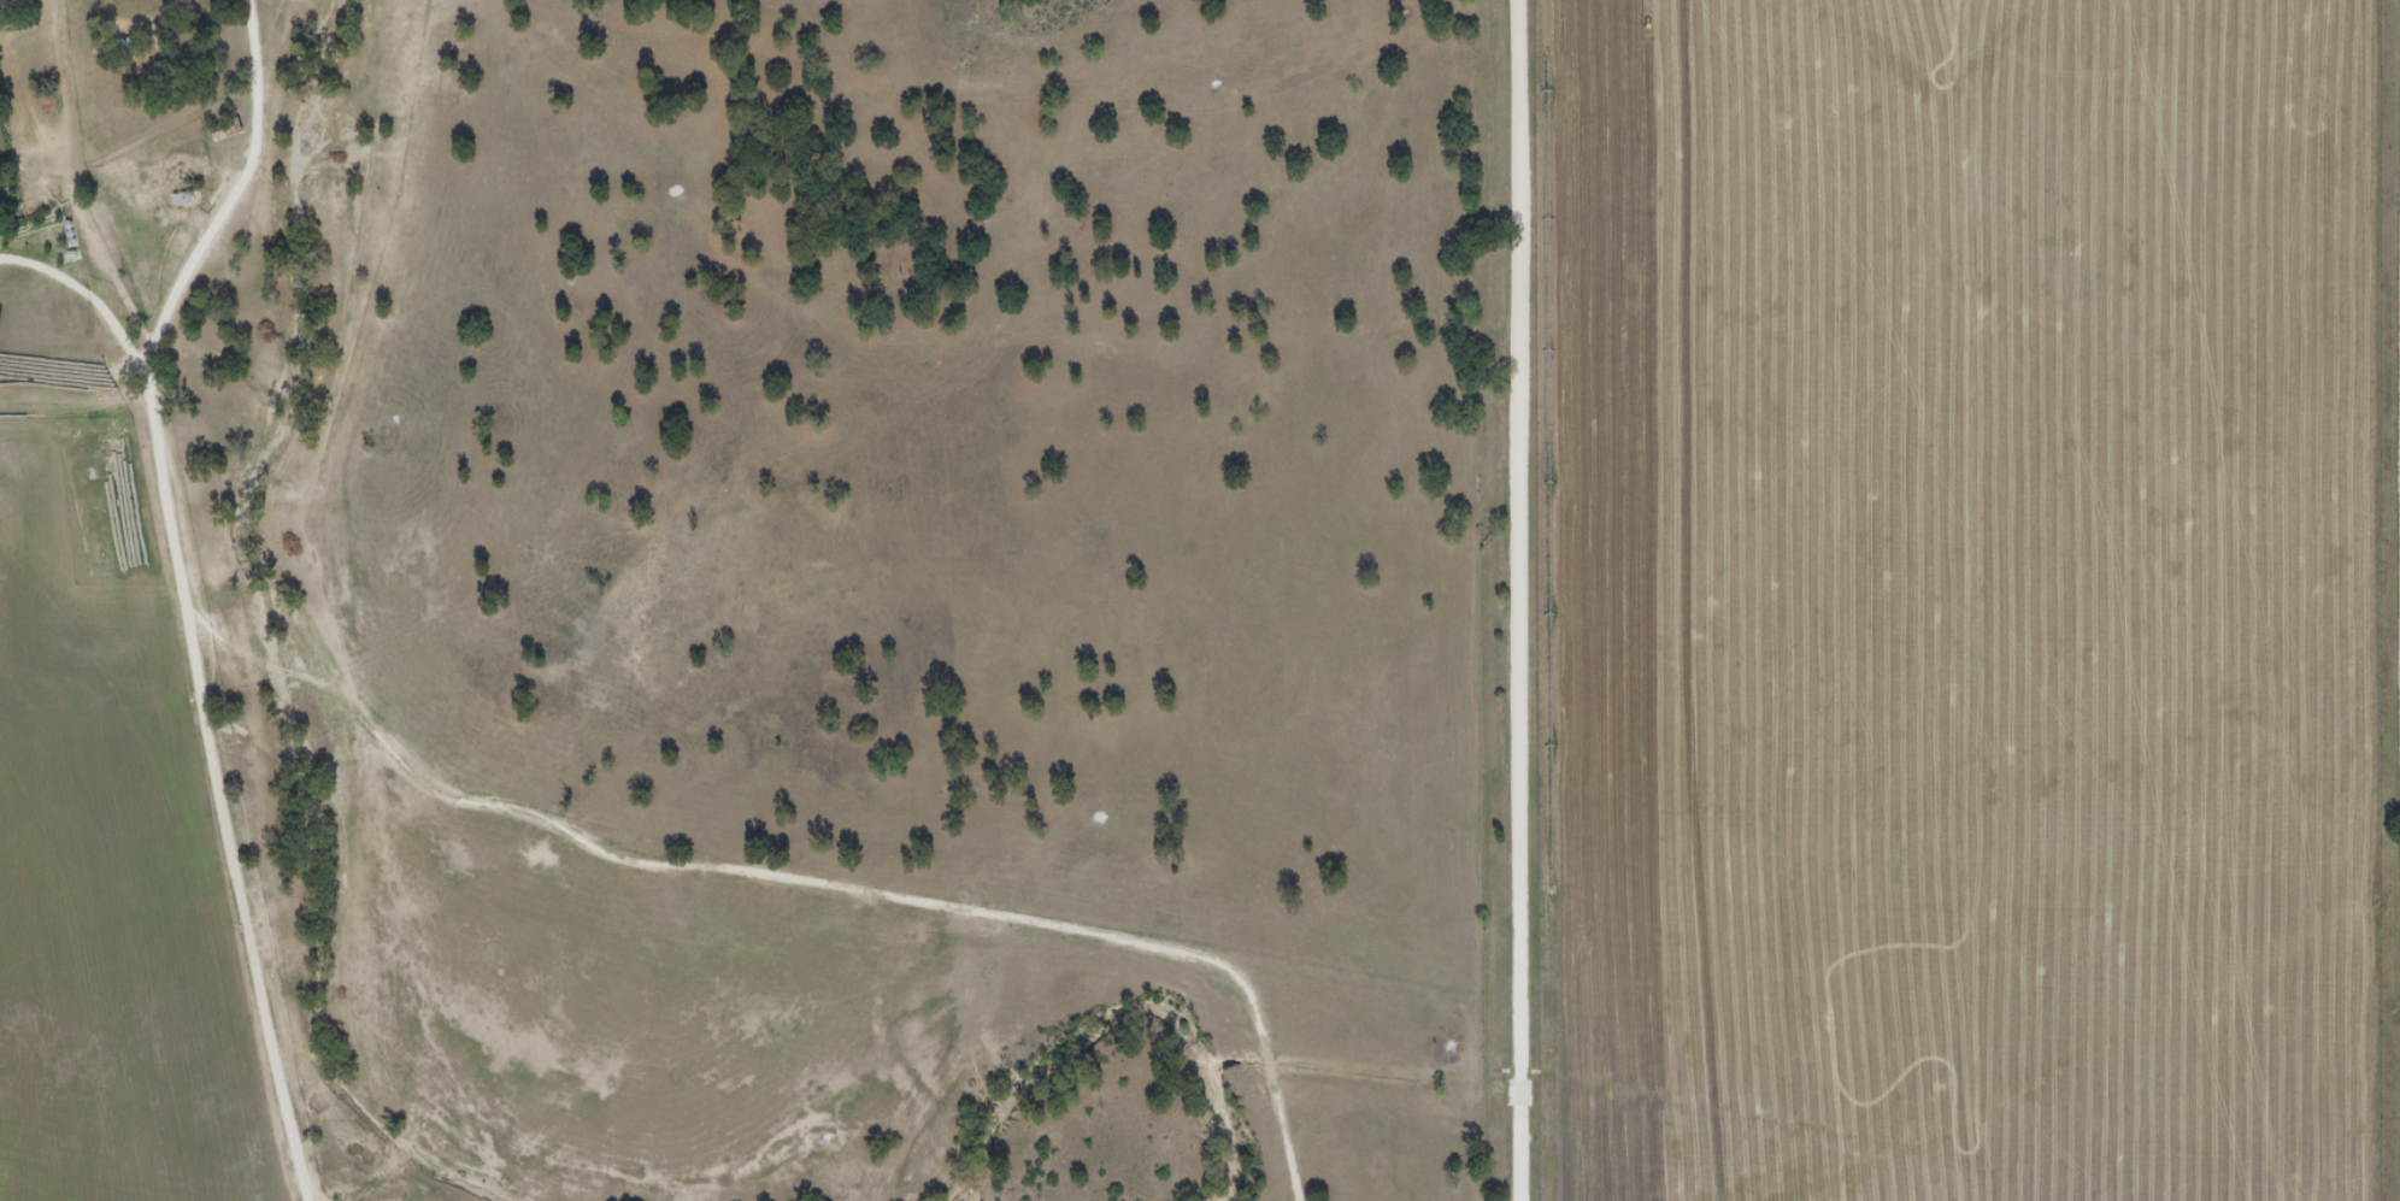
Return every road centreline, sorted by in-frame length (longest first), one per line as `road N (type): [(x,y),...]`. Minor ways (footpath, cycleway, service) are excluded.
road 1 (residential): [(1513,1200),(1516,0)]

